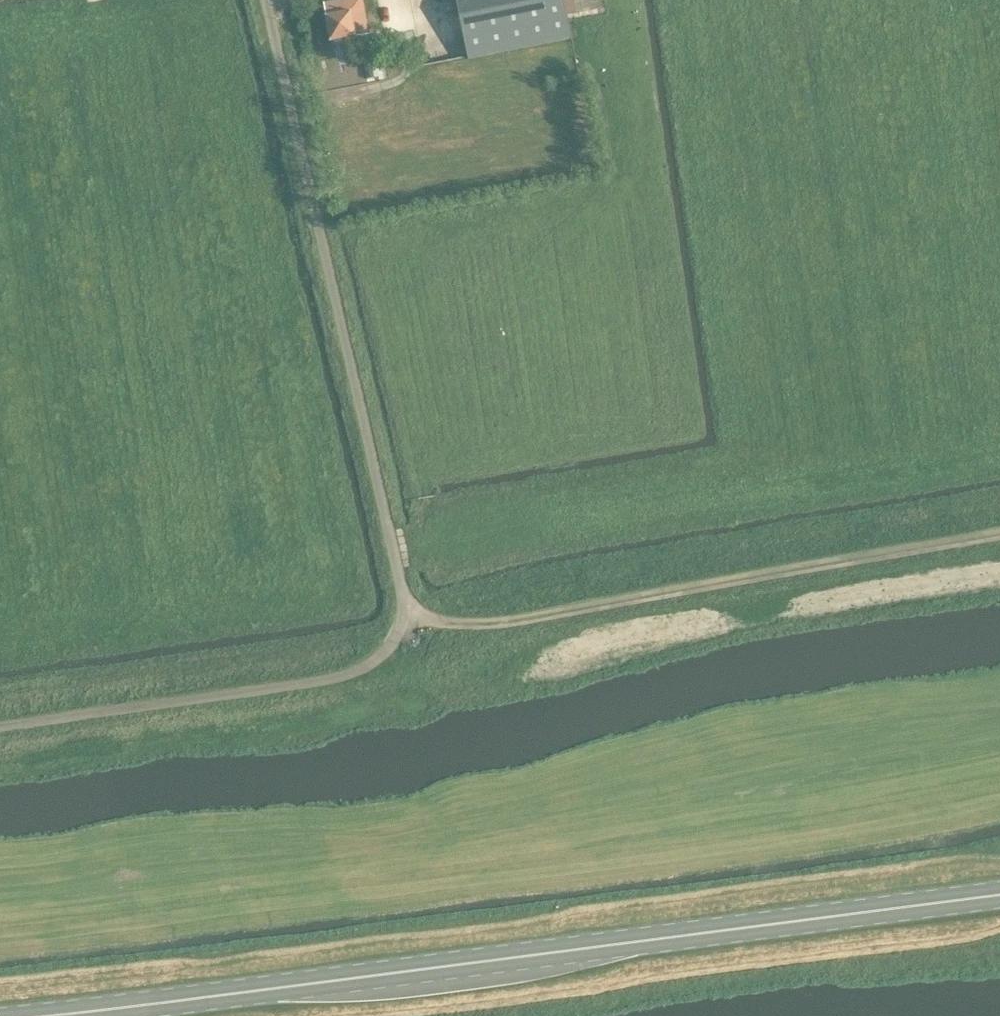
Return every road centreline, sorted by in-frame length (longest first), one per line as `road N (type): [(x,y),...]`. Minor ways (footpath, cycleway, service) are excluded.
road 1 (track): [(999,535),(529,620),(410,620),(356,673),(0,727)]
road 2 (primary): [(999,894),(36,1015)]
road 3 (unclassified): [(410,620),(266,0)]

